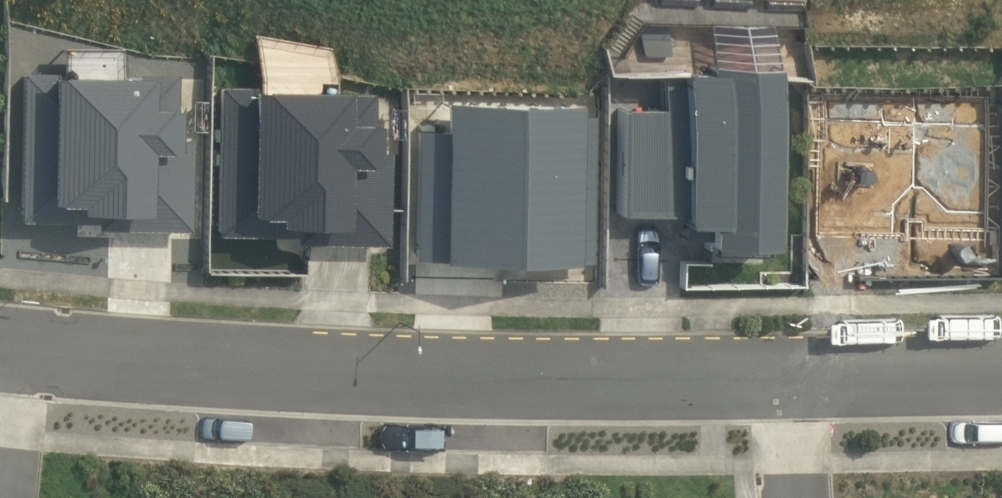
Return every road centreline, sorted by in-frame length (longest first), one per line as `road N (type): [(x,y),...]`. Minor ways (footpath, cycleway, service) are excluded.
road 1 (residential): [(17,339),(239,363),(467,375),(752,377)]
road 2 (residential): [(752,377),(1001,376)]
road 3 (residential): [(11,497),(17,339)]
road 4 (residential): [(767,497),(752,377)]

